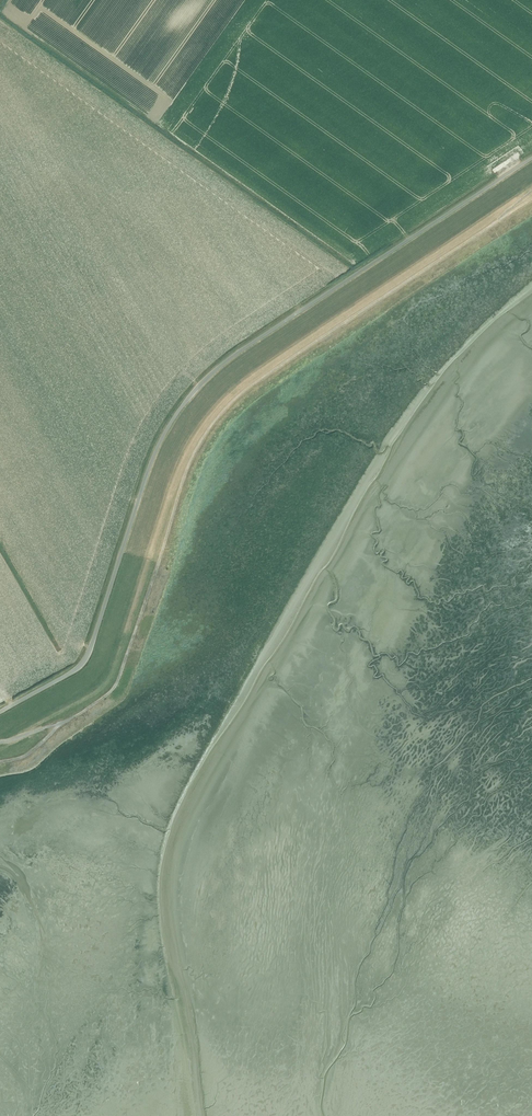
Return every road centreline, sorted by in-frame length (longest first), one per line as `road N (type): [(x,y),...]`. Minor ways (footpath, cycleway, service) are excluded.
road 1 (unclassified): [(0,712),(87,657),(155,452),(192,392),(531,157)]
road 2 (track): [(487,230),(222,412),(184,478),(113,689),(27,755),(0,762)]

